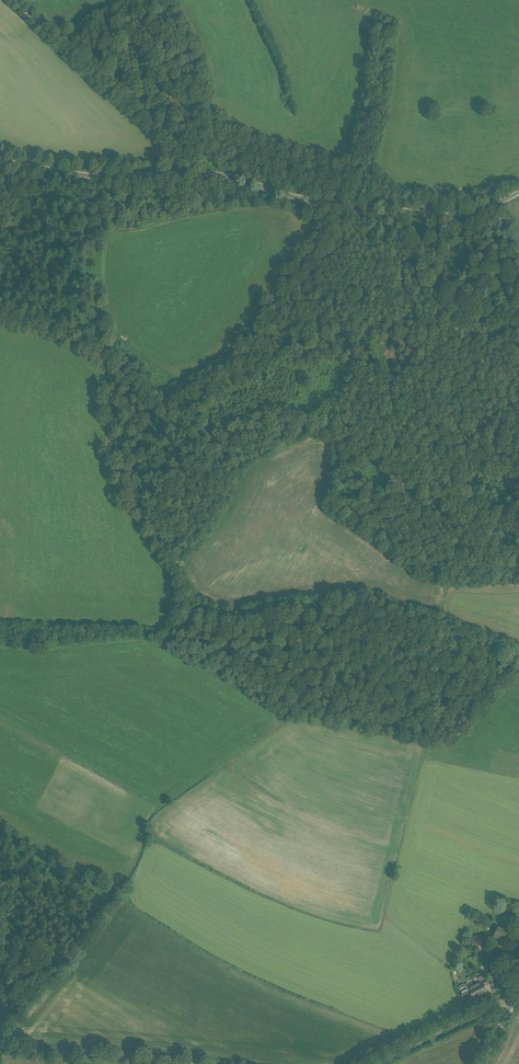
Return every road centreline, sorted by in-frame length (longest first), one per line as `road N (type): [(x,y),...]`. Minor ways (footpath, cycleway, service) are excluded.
road 1 (tertiary): [(0,160),(86,177),(219,175),(312,200),(451,216),(518,192)]
road 2 (track): [(12,0),(197,173)]
road 3 (track): [(513,334),(460,289),(310,200)]
road 4 (unclassified): [(0,1047),(192,1063)]
road 5 (unclassified): [(376,1063),(511,1004)]

